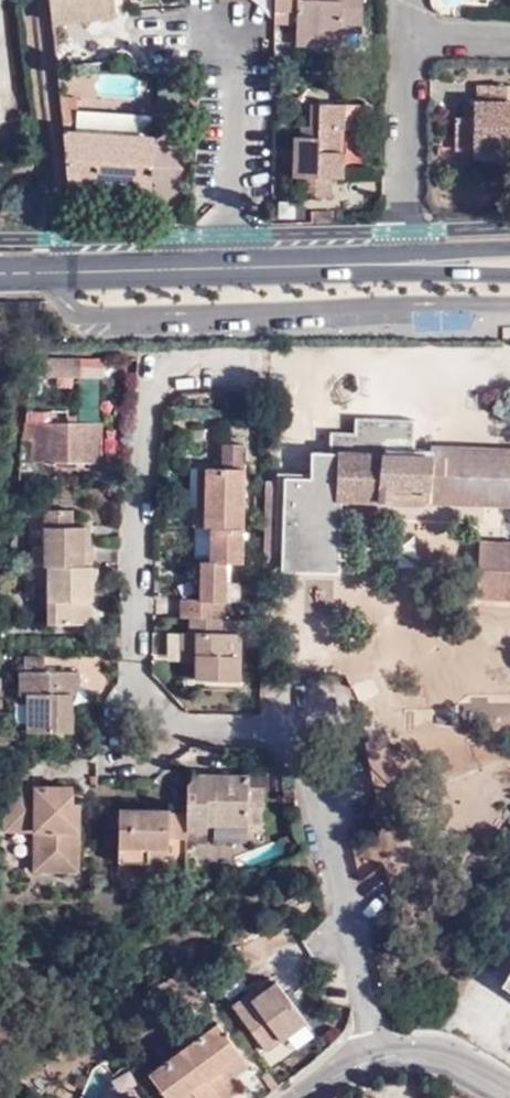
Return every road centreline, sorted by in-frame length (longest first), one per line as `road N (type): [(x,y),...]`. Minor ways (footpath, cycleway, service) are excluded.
road 1 (residential): [(160,710),(187,736),(277,737),(314,775),(377,1059)]
road 2 (residential): [(243,363),(152,365),(134,685),(160,710)]
road 3 (residential): [(239,268),(237,25)]
road 4 (primary): [(0,272),(239,268)]
road 5 (residential): [(413,262),(412,47)]
road 6 (primary): [(239,268),(413,262)]
road 7 (residential): [(509,1093),(432,1054),(377,1059)]

